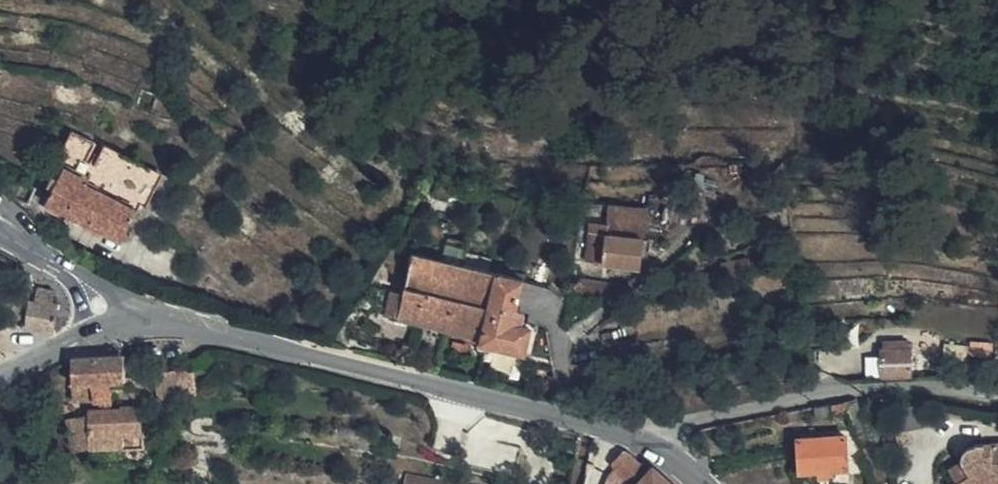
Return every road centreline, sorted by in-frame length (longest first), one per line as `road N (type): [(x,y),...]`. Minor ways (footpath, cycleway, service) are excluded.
road 1 (tertiary): [(640,441),(193,325),(115,321)]
road 2 (residential): [(640,441),(673,424),(819,394),(881,387),(997,397)]
road 3 (tertiary): [(115,321),(95,292),(0,233)]
road 4 (tertiary): [(0,372),(115,321)]

